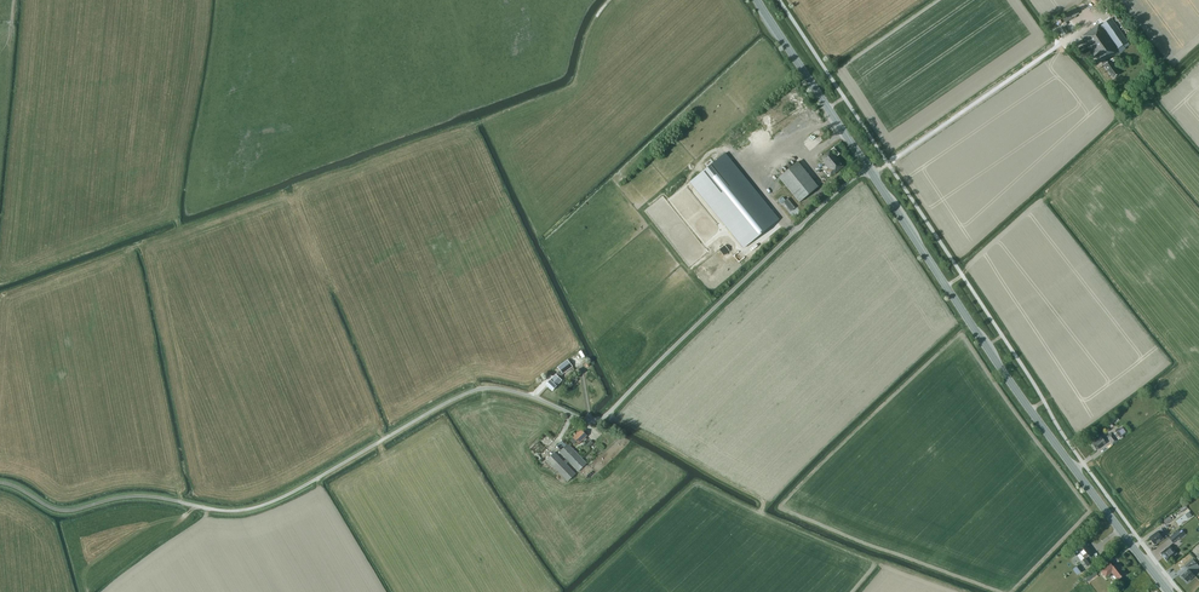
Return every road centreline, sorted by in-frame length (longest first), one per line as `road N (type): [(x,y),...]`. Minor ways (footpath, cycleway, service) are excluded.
road 1 (unclassified): [(192,505),(240,510),(281,498),(478,389),(512,391),(584,419),(602,417),(843,186),(870,171)]
road 2 (primary): [(1169,591),(1011,383),(870,171)]
road 3 (primary): [(870,171),(757,0)]
road 4 (track): [(0,483),(59,510),(135,496),(192,505)]

